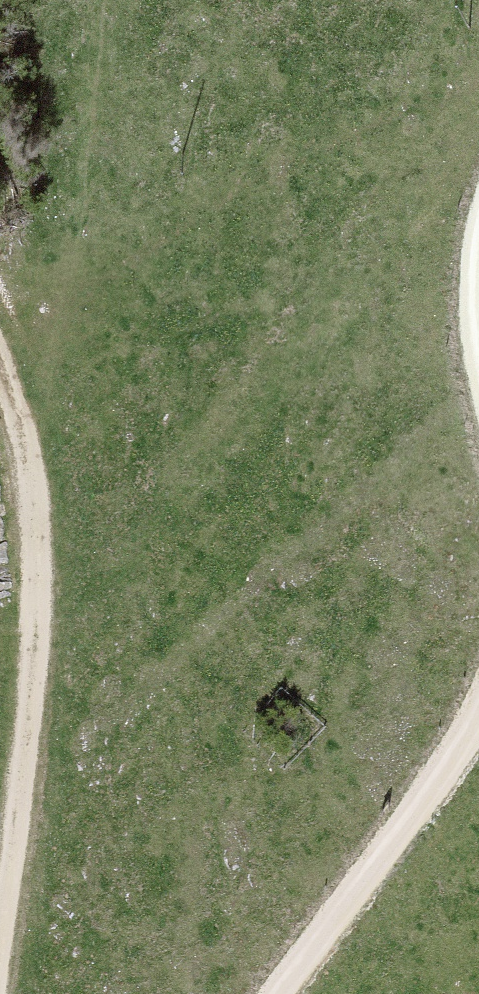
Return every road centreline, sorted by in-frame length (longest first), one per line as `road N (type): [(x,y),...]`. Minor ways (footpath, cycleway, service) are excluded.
road 1 (track): [(0,385),(17,423),(35,659),(0,922)]
road 2 (track): [(478,712),(274,993)]

